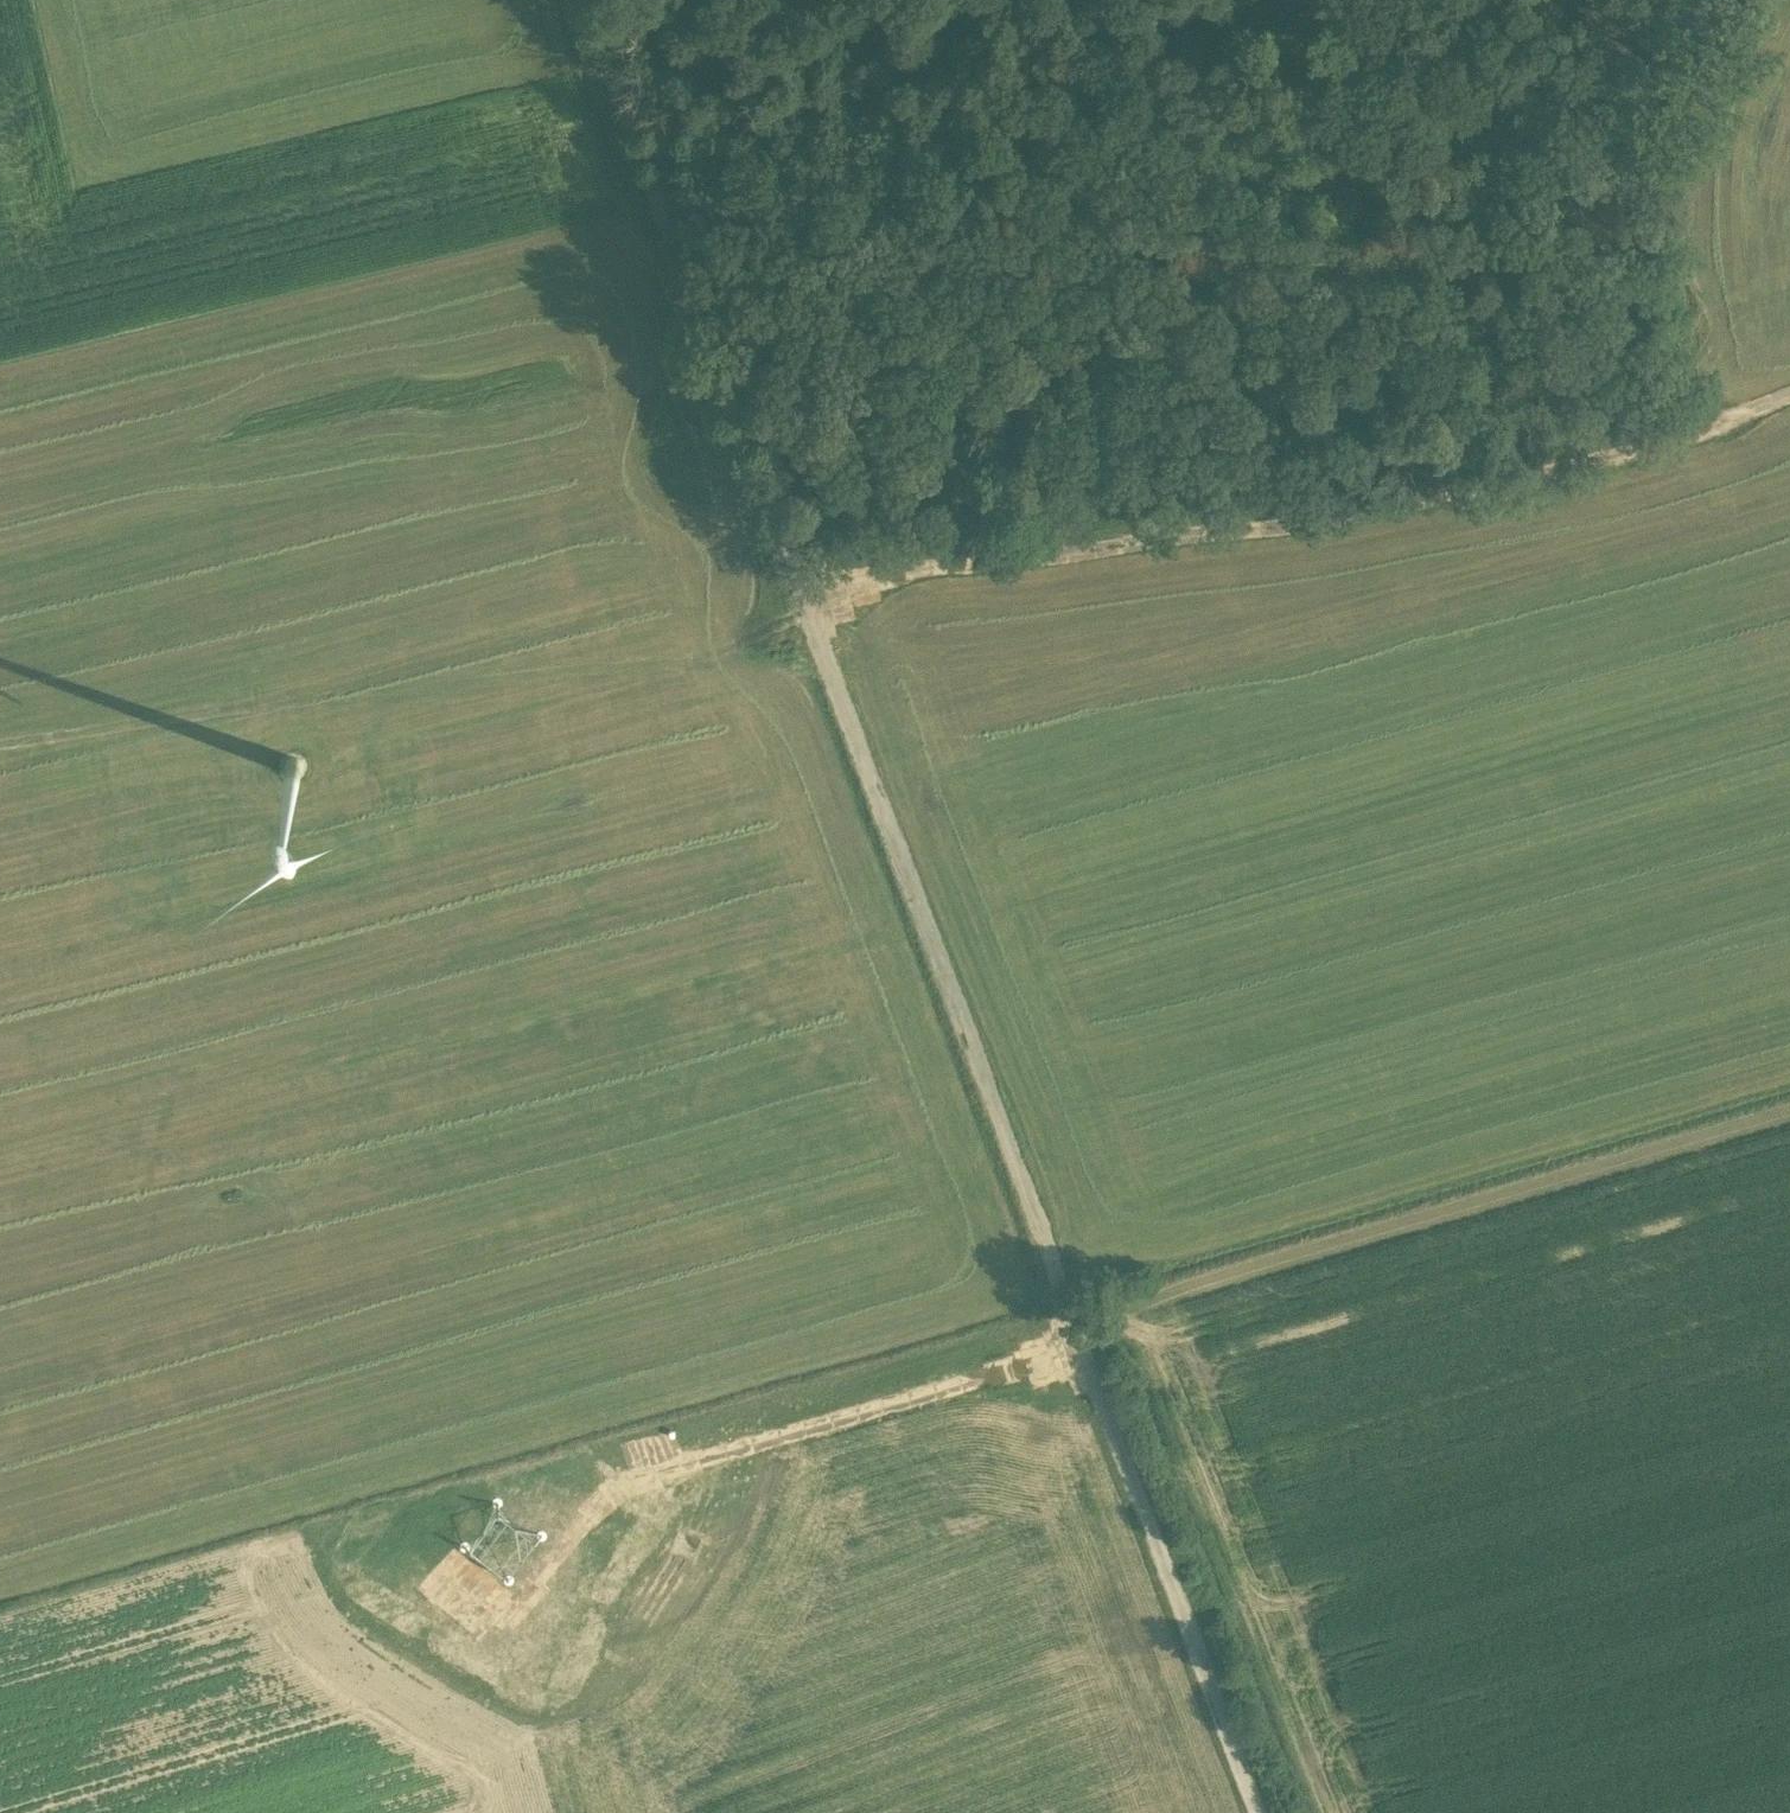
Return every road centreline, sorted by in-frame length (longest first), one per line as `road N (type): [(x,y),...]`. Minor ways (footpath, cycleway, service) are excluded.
road 1 (track): [(581,0),(1258,1812)]

